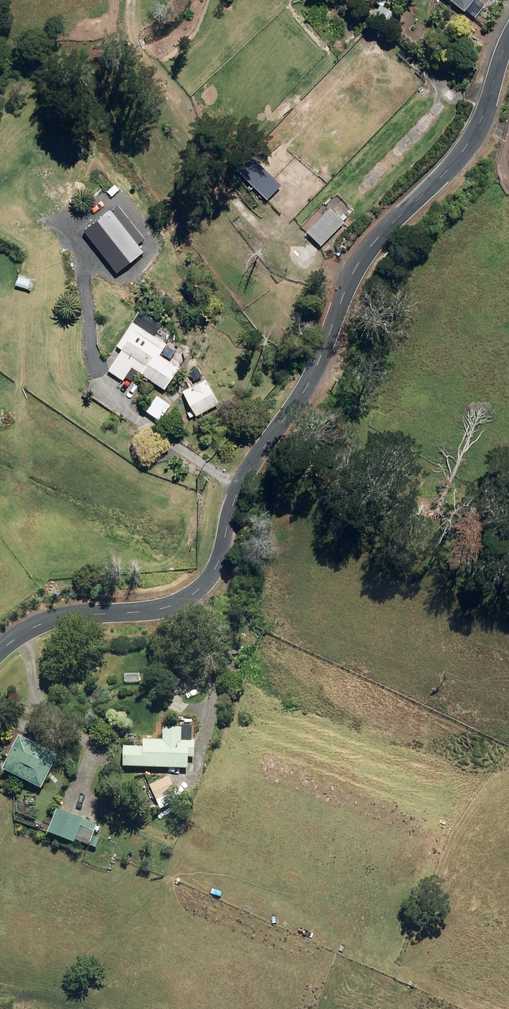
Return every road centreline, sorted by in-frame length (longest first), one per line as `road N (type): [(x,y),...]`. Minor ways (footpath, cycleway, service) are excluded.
road 1 (residential): [(0,652),(59,620),(181,604),(209,583),(248,473),(303,393),(358,269),(470,142),(508,41)]

